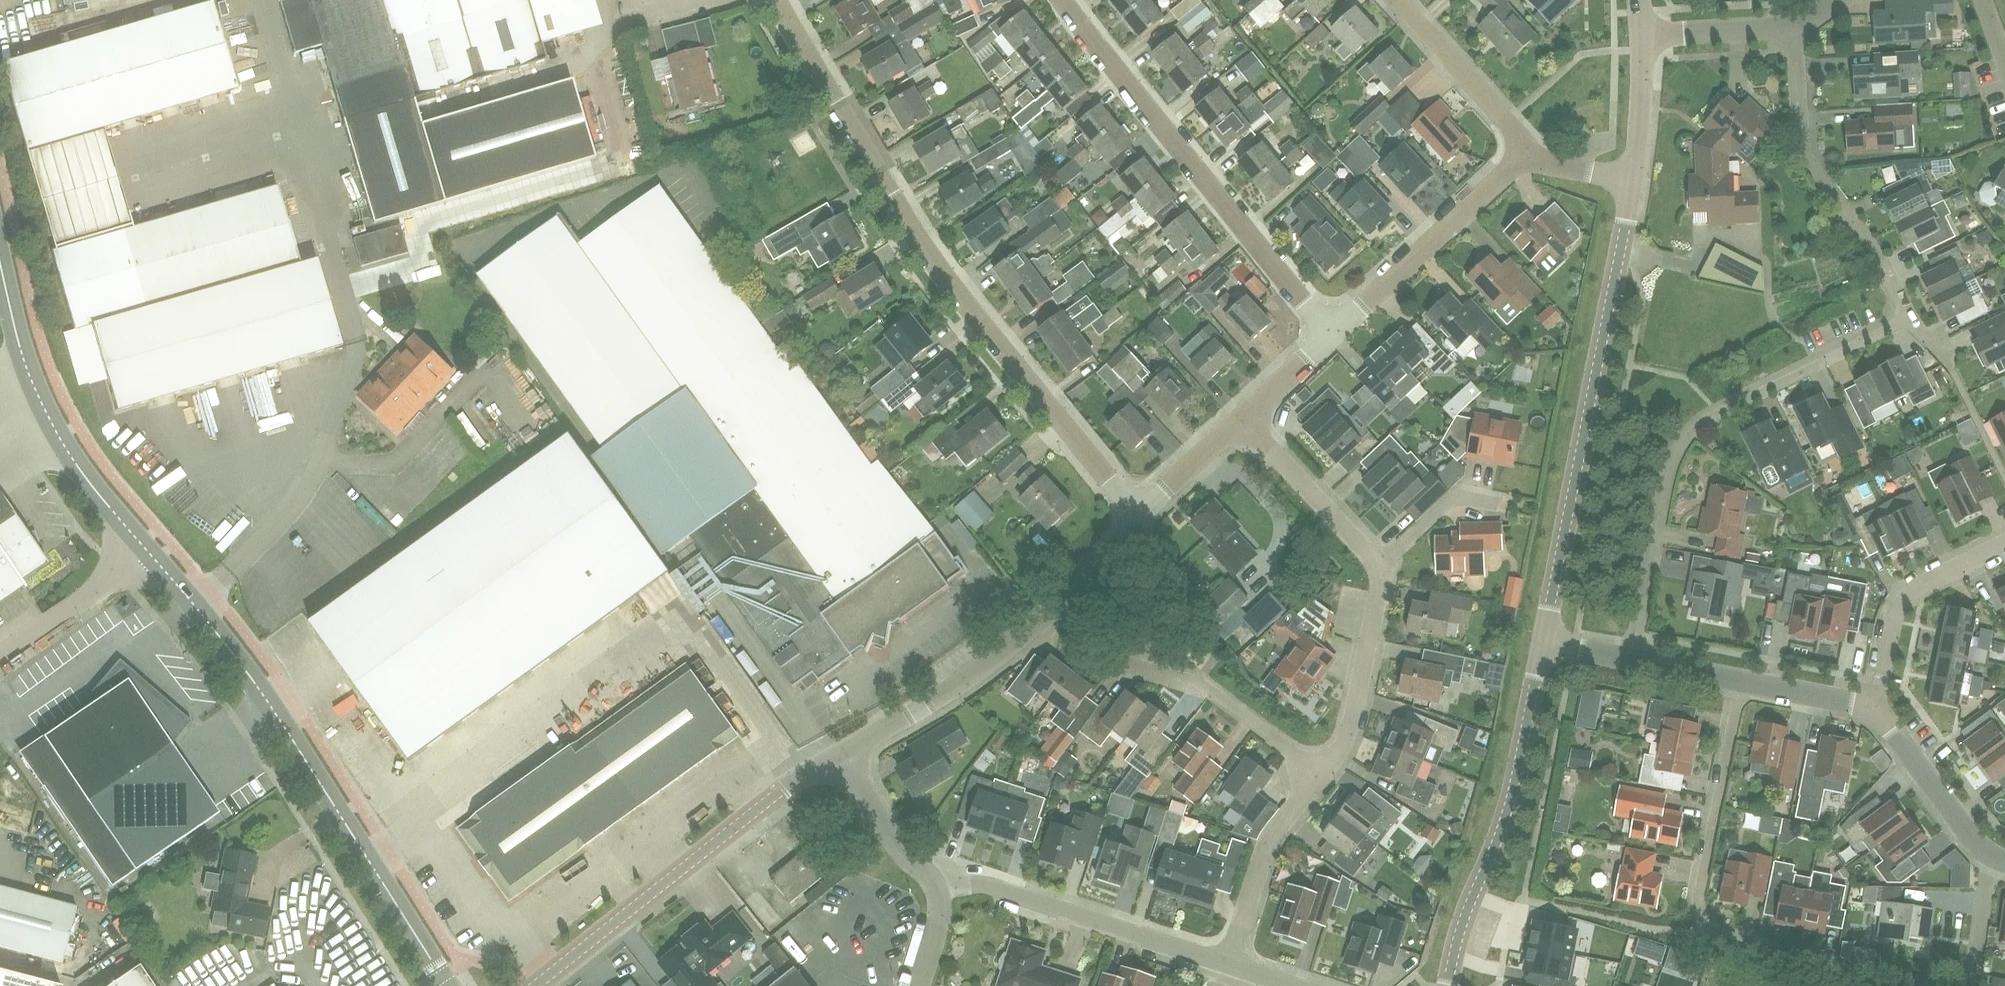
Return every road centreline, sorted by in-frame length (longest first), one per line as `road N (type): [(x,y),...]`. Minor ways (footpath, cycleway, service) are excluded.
road 1 (residential): [(1139,516),(935,264),(776,0)]
road 2 (secondary): [(445,985),(276,713),(153,557)]
road 3 (residential): [(1968,985),(1827,967),(1709,907),(1698,885),(1743,686)]
road 4 (residential): [(1631,662),(1678,436),(1721,399),(1910,311)]
road 5 (tertiary): [(1543,643),(1634,184)]
road 6 (residential): [(1332,333),(1067,0)]
road 7 (residential): [(1322,776),(1350,730),(1378,584),(1360,545),(1246,420)]
road 8 (unclassified): [(537,985),(798,780),(845,753)]
road 9 (residential): [(845,753),(982,669),(1049,612),(1139,516)]
road 10 (tertiary): [(1449,985),(1508,810),(1543,643)]
road 11 (secondary): [(153,557),(57,432),(16,333),(0,260)]
road 12 (residential): [(1910,311),(1809,157),(1797,104),(1797,29)]
road 13 (unclassified): [(1228,966),(991,890),(940,892)]
road 14 (residential): [(1332,333),(1530,151)]
road 15 (residential): [(1322,776),(1212,693),(1178,676),(1114,663)]
road 16 (residential): [(1878,712),(1894,618),(1930,584),(2004,546)]
road 17 (residential): [(1228,966),(1269,841),(1322,776)]
road 18 (residential): [(1395,0),(1530,151)]
road 19 (residential): [(1992,860),(1878,712)]
road 20 (unclassified): [(0,654),(153,557)]
road 21 (unclassified): [(940,892),(880,821),(845,753)]
road 22 (residential): [(1642,40),(1797,29)]
road 23 (tertiary): [(1634,184),(1642,40)]
road 24 (residential): [(1139,516),(1246,420)]
road 25 (residential): [(1878,712),(1743,686)]
road 26 (residential): [(1969,985),(1992,860)]
road 27 (residential): [(1246,420),(1332,333)]

